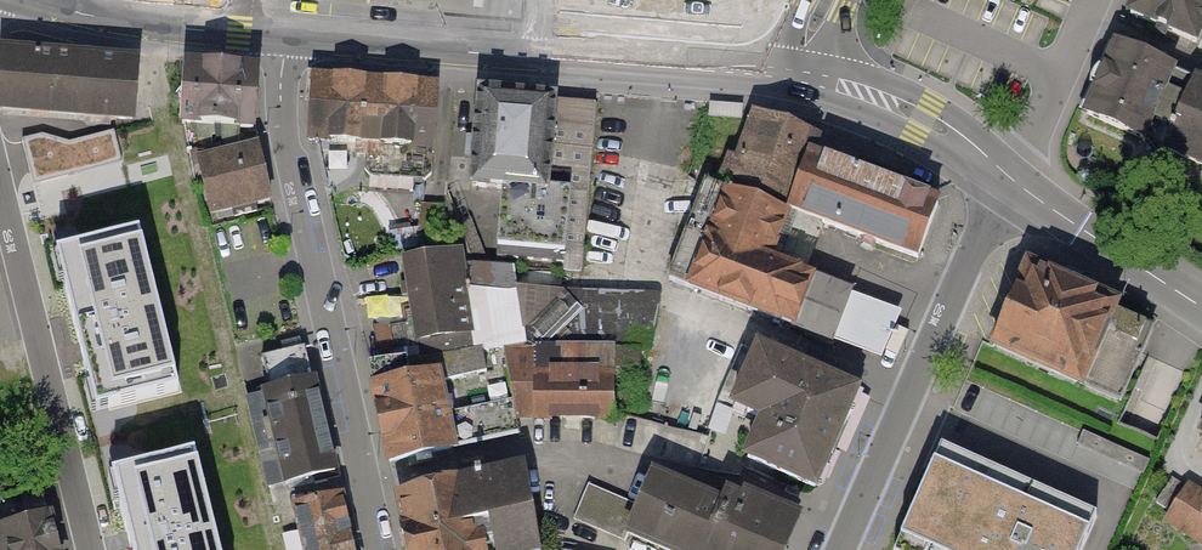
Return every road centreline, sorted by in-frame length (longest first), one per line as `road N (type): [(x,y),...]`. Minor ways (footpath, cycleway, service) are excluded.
road 1 (residential): [(379,549),(283,129),(287,36)]
road 2 (tertiary): [(794,78),(287,36)]
road 3 (residential): [(1008,176),(842,549)]
road 4 (track): [(180,169),(273,549)]
road 5 (residential): [(0,183),(92,549)]
road 6 (tertiary): [(287,36),(142,24),(34,0)]
road 7 (tertiary): [(794,78),(925,119),(1008,176)]
road 8 (tertiary): [(1201,307),(1008,176)]

